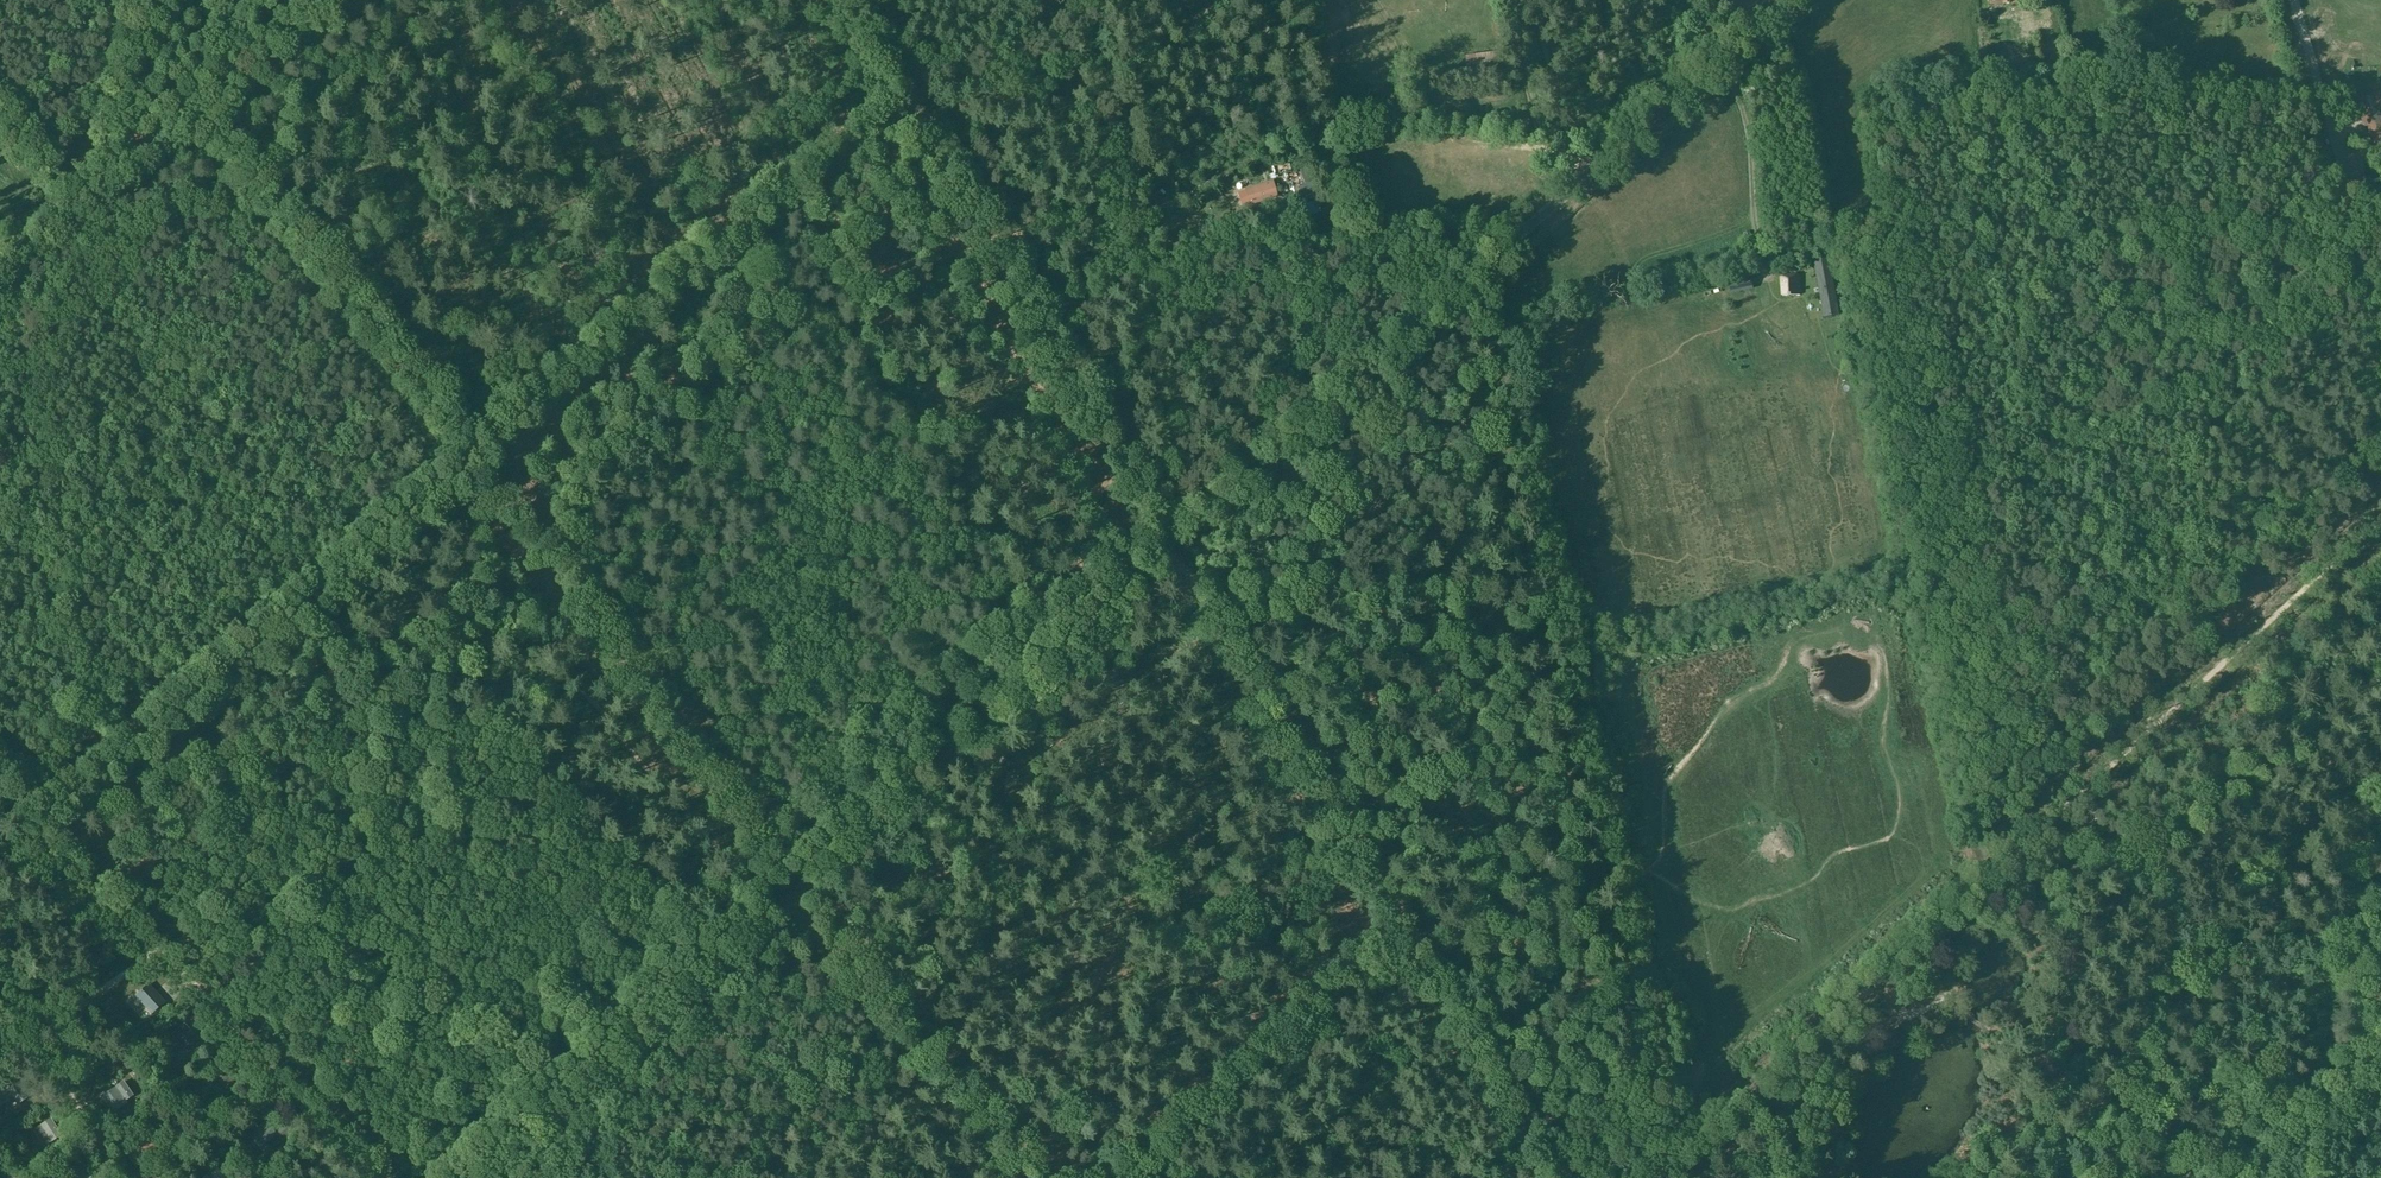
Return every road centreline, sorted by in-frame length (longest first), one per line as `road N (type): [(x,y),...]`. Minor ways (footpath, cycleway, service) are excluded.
road 1 (track): [(890,96),(40,823)]
road 2 (track): [(192,102),(481,465),(820,927)]
road 3 (track): [(1659,1177),(2380,520)]
road 4 (unclassified): [(456,1177),(1167,547)]
road 5 (track): [(485,1177),(1176,566)]
road 6 (track): [(778,870),(1426,294),(1472,276)]
road 7 (unclassified): [(1167,547),(1785,0)]
road 8 (track): [(1167,547),(1553,1177)]
road 9 (unclassified): [(1167,547),(832,0)]
road 10 (track): [(40,823),(379,1177)]
road 11 (track): [(436,1177),(778,870)]
road 12 (unclassified): [(317,0),(0,256)]
road 13 (track): [(820,927),(1043,1177)]
road 14 (track): [(1557,151),(1458,139),(1378,0)]
road 15 (track): [(1397,925),(1243,1061)]
road 16 (track): [(159,949),(0,1060)]
road 17 (track): [(2380,1044),(2255,1177)]
road 18 (track): [(1243,1061),(1112,1177)]
road 19 (track): [(122,1177),(33,1037)]
road 20 (track): [(1530,0),(1572,153)]
road 21 (track): [(165,1177),(278,1072)]
road 22 (track): [(1557,151),(1536,122),(1520,41),(1500,43)]

